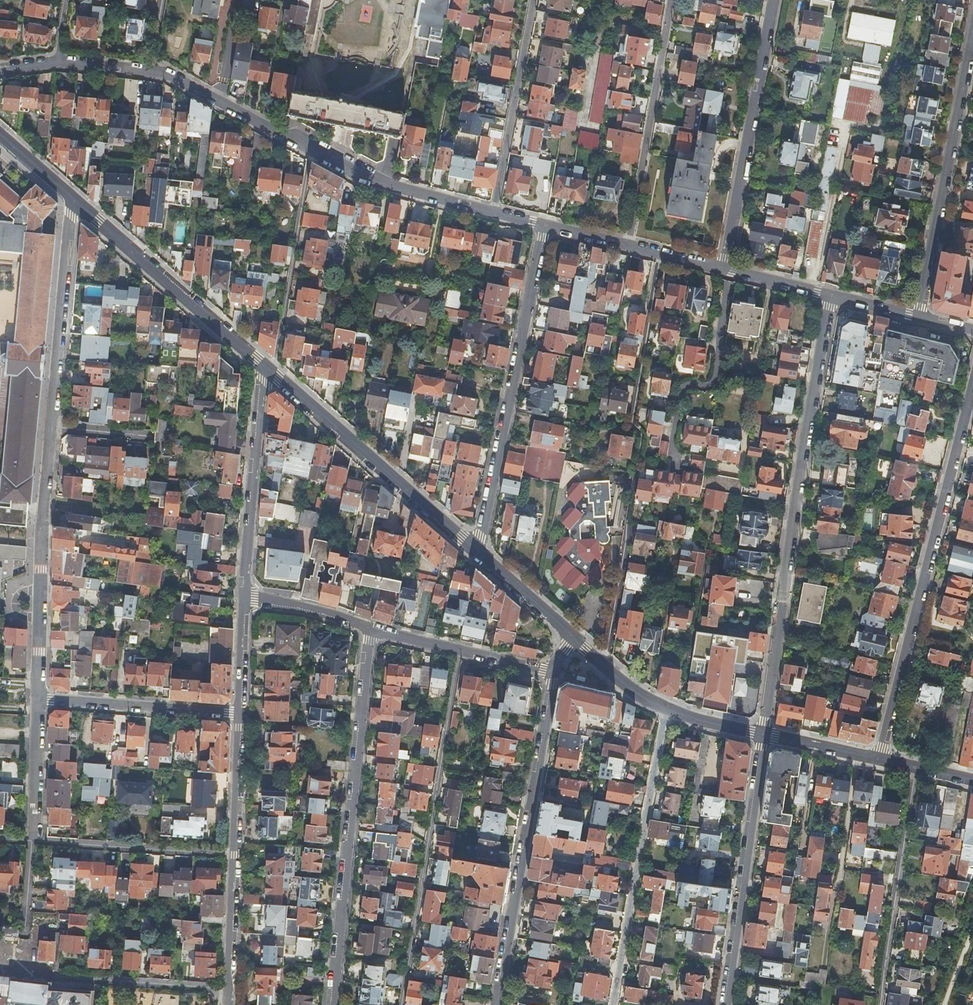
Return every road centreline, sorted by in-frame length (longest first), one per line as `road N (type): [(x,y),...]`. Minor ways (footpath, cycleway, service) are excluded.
road 1 (residential): [(763,733),(829,294)]
road 2 (residential): [(972,386),(881,757)]
road 3 (residential): [(332,1004),(368,628)]
road 4 (residential): [(459,650),(401,1004)]
road 5 (residential): [(556,671),(496,1004)]
road 6 (residential): [(544,225),(475,550)]
road 7 (residential): [(613,1004),(665,707)]
road 8 (residential): [(917,317),(972,25)]
road 9 (residential): [(265,367),(475,550)]
road 10 (residential): [(774,0),(723,269)]
road 11 (residential): [(725,1004),(763,733)]
road 12 (residential): [(51,426),(38,697)]
road 13 (residential): [(71,195),(265,367)]
road 14 (residential): [(672,0),(628,245)]
road 15 (residential): [(262,124),(364,173),(494,211)]
road 16 (residential): [(913,767),(878,1004)]
road 17 (residential): [(265,367),(243,598)]
road 18 (residential): [(71,195),(51,426)]
road 19 (residential): [(57,63),(164,75),(262,124)]
road 20 (residential): [(533,0),(494,211)]
road 21 (residential): [(235,853),(32,840)]
road 22 (residential): [(38,697),(240,713)]
road 23 (residential): [(230,988),(59,975)]
road 24 (residential): [(38,697),(32,840)]
road 25 (residential): [(240,713),(235,853)]
road 26 (residential): [(235,853),(230,988)]
road 27 (residential): [(475,550),(572,638)]
road 28 (residential): [(243,598),(368,628)]
road 29 (residential): [(285,0),(262,124)]
road 30 (residential): [(881,757),(763,733)]

